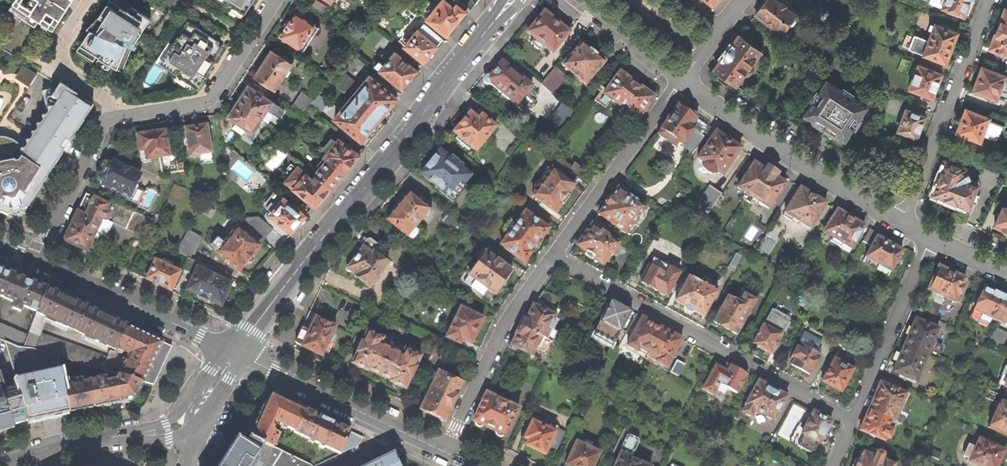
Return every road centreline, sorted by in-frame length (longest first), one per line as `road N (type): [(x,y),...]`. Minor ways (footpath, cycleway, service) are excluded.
road 1 (residential): [(512,0),(236,352)]
road 2 (residential): [(553,256),(853,420)]
road 3 (residential): [(902,224),(680,80)]
road 4 (residential): [(991,0),(902,224)]
road 5 (residential): [(553,256),(509,314),(444,451)]
road 6 (residential): [(236,352),(36,259)]
road 7 (residential): [(680,80),(553,256)]
road 8 (residential): [(276,0),(214,96),(116,117)]
road 9 (residential): [(930,240),(853,420)]
road 10 (residential): [(116,117),(36,259)]
road 11 (residential): [(380,420),(236,352)]
road 12 (residential): [(90,0),(61,49),(70,69),(116,117)]
road 13 (residential): [(584,0),(680,80)]

